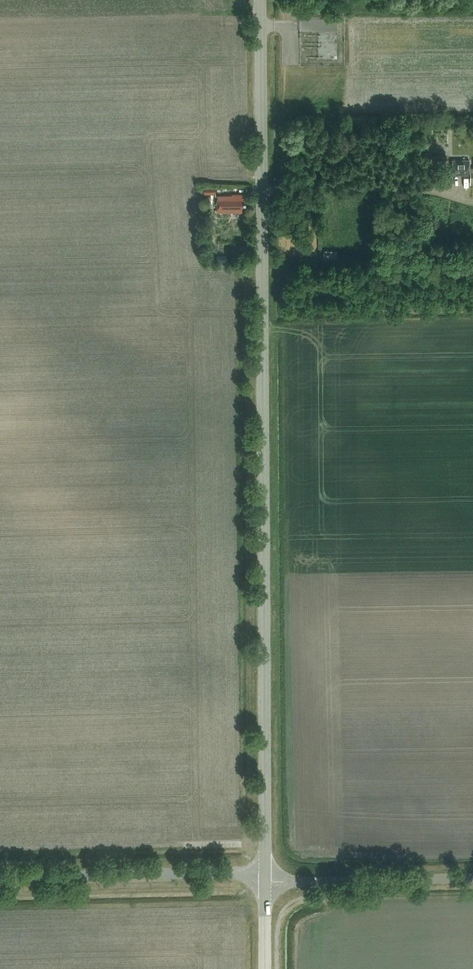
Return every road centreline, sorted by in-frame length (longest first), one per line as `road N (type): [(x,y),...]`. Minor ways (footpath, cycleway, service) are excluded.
road 1 (unclassified): [(265,877),(259,0)]
road 2 (unclassified): [(265,877),(0,878)]
road 3 (track): [(472,202),(441,190),(261,190)]
road 4 (unclassified): [(472,877),(265,877)]

